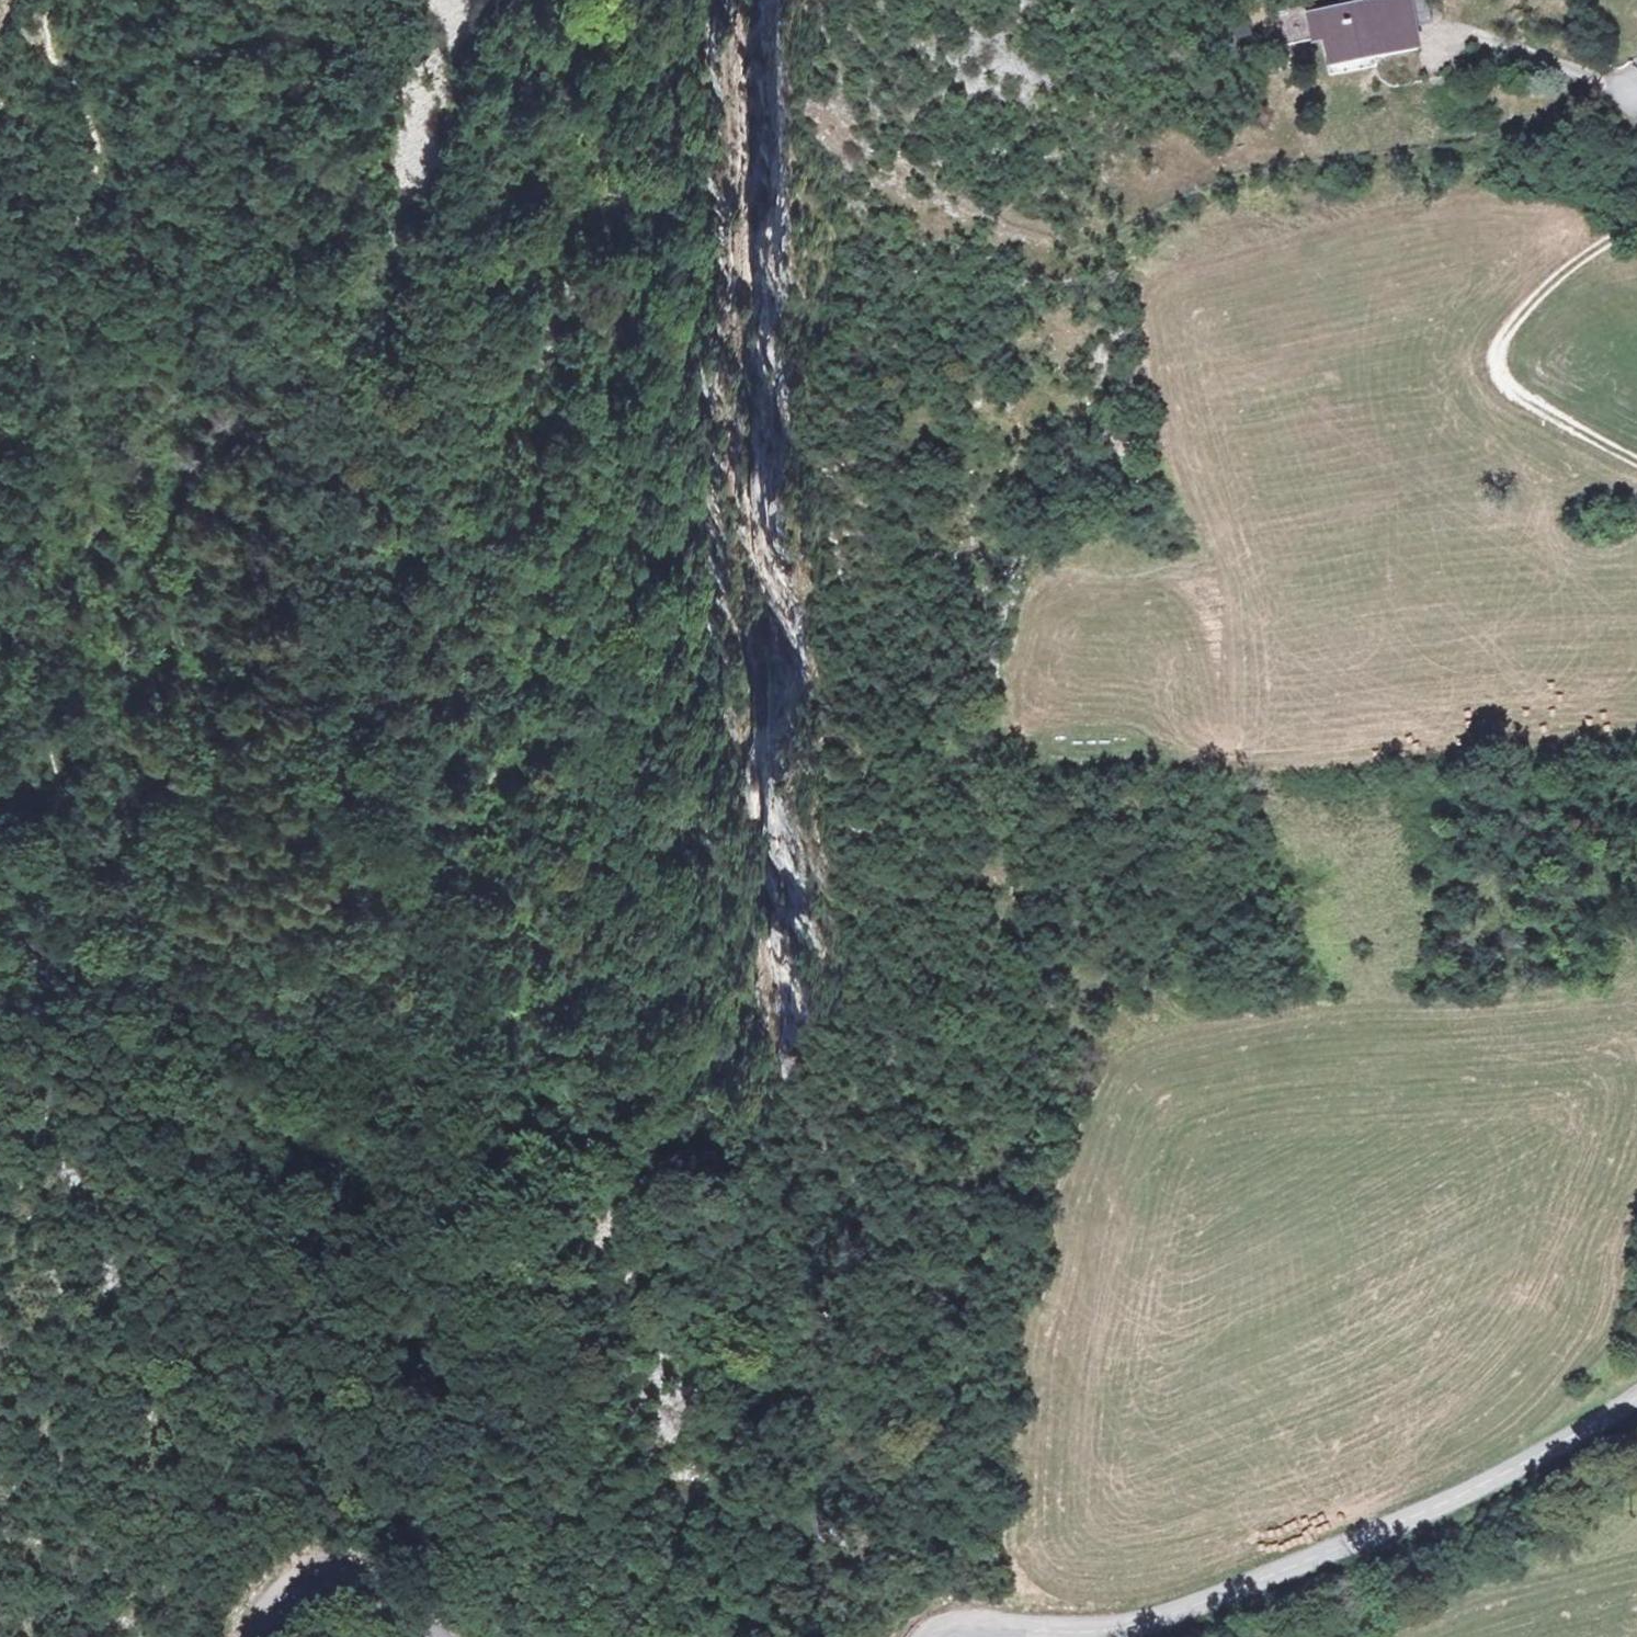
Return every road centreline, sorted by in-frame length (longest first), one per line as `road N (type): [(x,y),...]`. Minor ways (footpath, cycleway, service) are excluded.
road 1 (tertiary): [(936,1636),(1135,1621),(1399,1521),(1636,1396)]
road 2 (track): [(1636,223),(1556,272),(1490,353),(1508,387),(1636,465)]
road 3 (tertiary): [(243,1636),(267,1593),(314,1562),(351,1571),(434,1636)]

